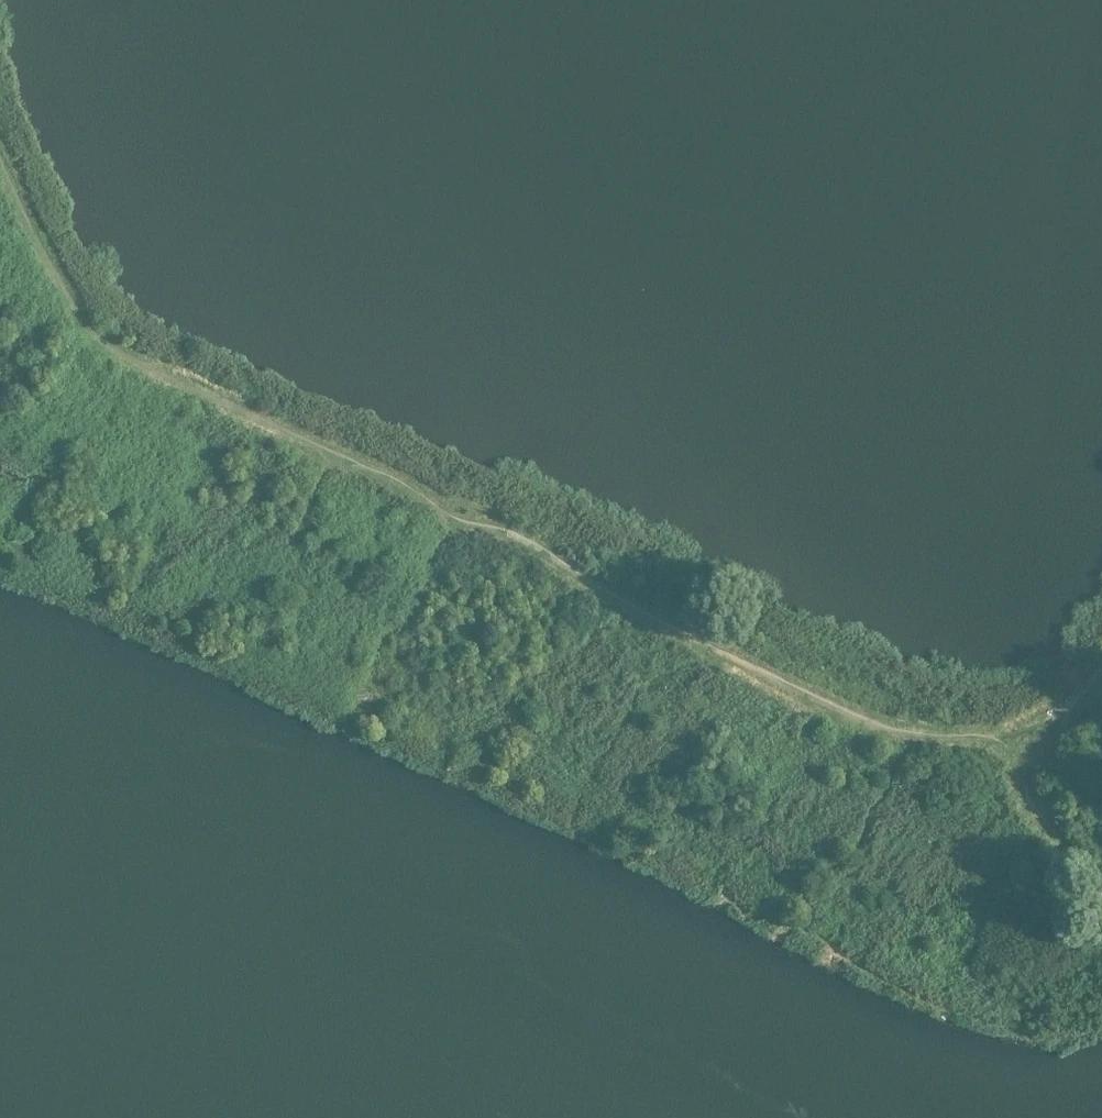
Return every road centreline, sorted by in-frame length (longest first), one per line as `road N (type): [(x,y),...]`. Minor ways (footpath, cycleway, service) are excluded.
road 1 (track): [(978,741),(889,723),(612,604),(399,480),(127,371),(81,334),(0,172)]
road 2 (track): [(1101,893),(1018,777),(978,741)]

